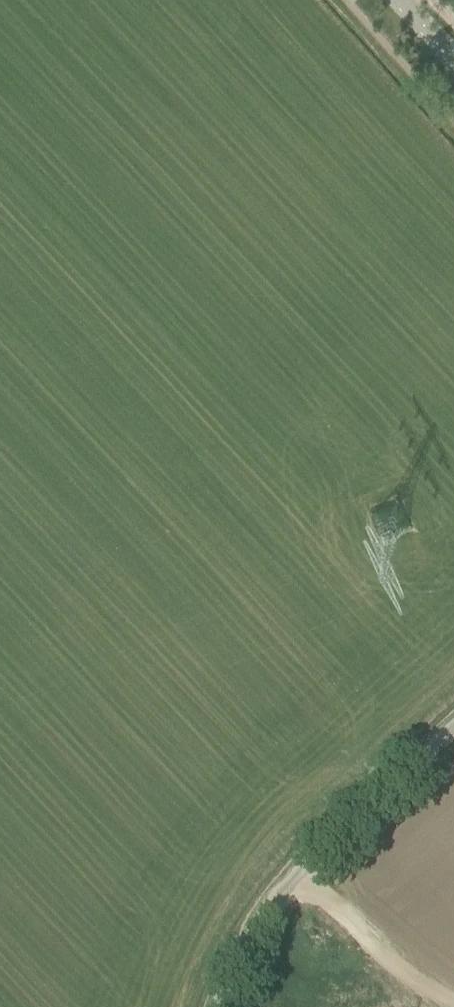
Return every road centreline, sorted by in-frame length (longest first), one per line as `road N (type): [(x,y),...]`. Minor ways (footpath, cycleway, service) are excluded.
road 1 (residential): [(219,1006),(296,874),(453,728)]

